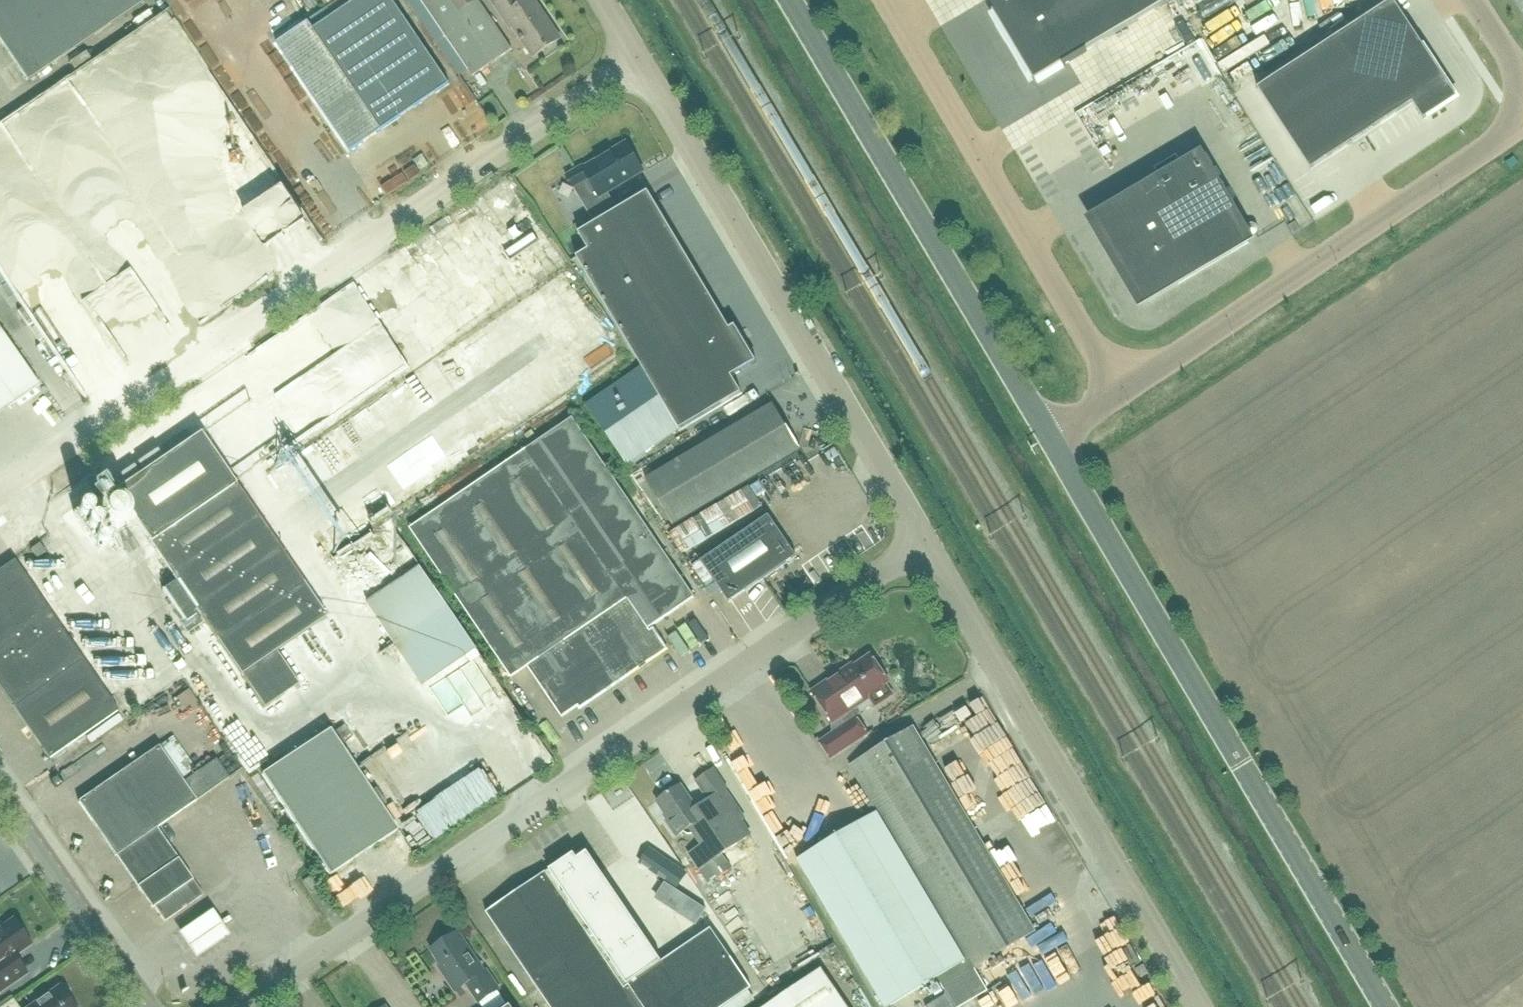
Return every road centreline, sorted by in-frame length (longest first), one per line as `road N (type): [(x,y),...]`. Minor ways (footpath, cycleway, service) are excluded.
road 1 (unclassified): [(239,1006),(928,546)]
road 2 (unclassified): [(0,492),(639,59)]
road 3 (tertiary): [(1387,1006),(1050,442)]
road 4 (unclassified): [(928,546),(639,59)]
road 5 (unclassified): [(1198,1006),(928,546)]
road 6 (tertiary): [(1050,442),(788,0)]
road 7 (unclassified): [(1120,396),(1522,126)]
road 8 (unclassified): [(885,0),(1120,396)]
road 9 (tertiary): [(144,1006),(0,798)]

